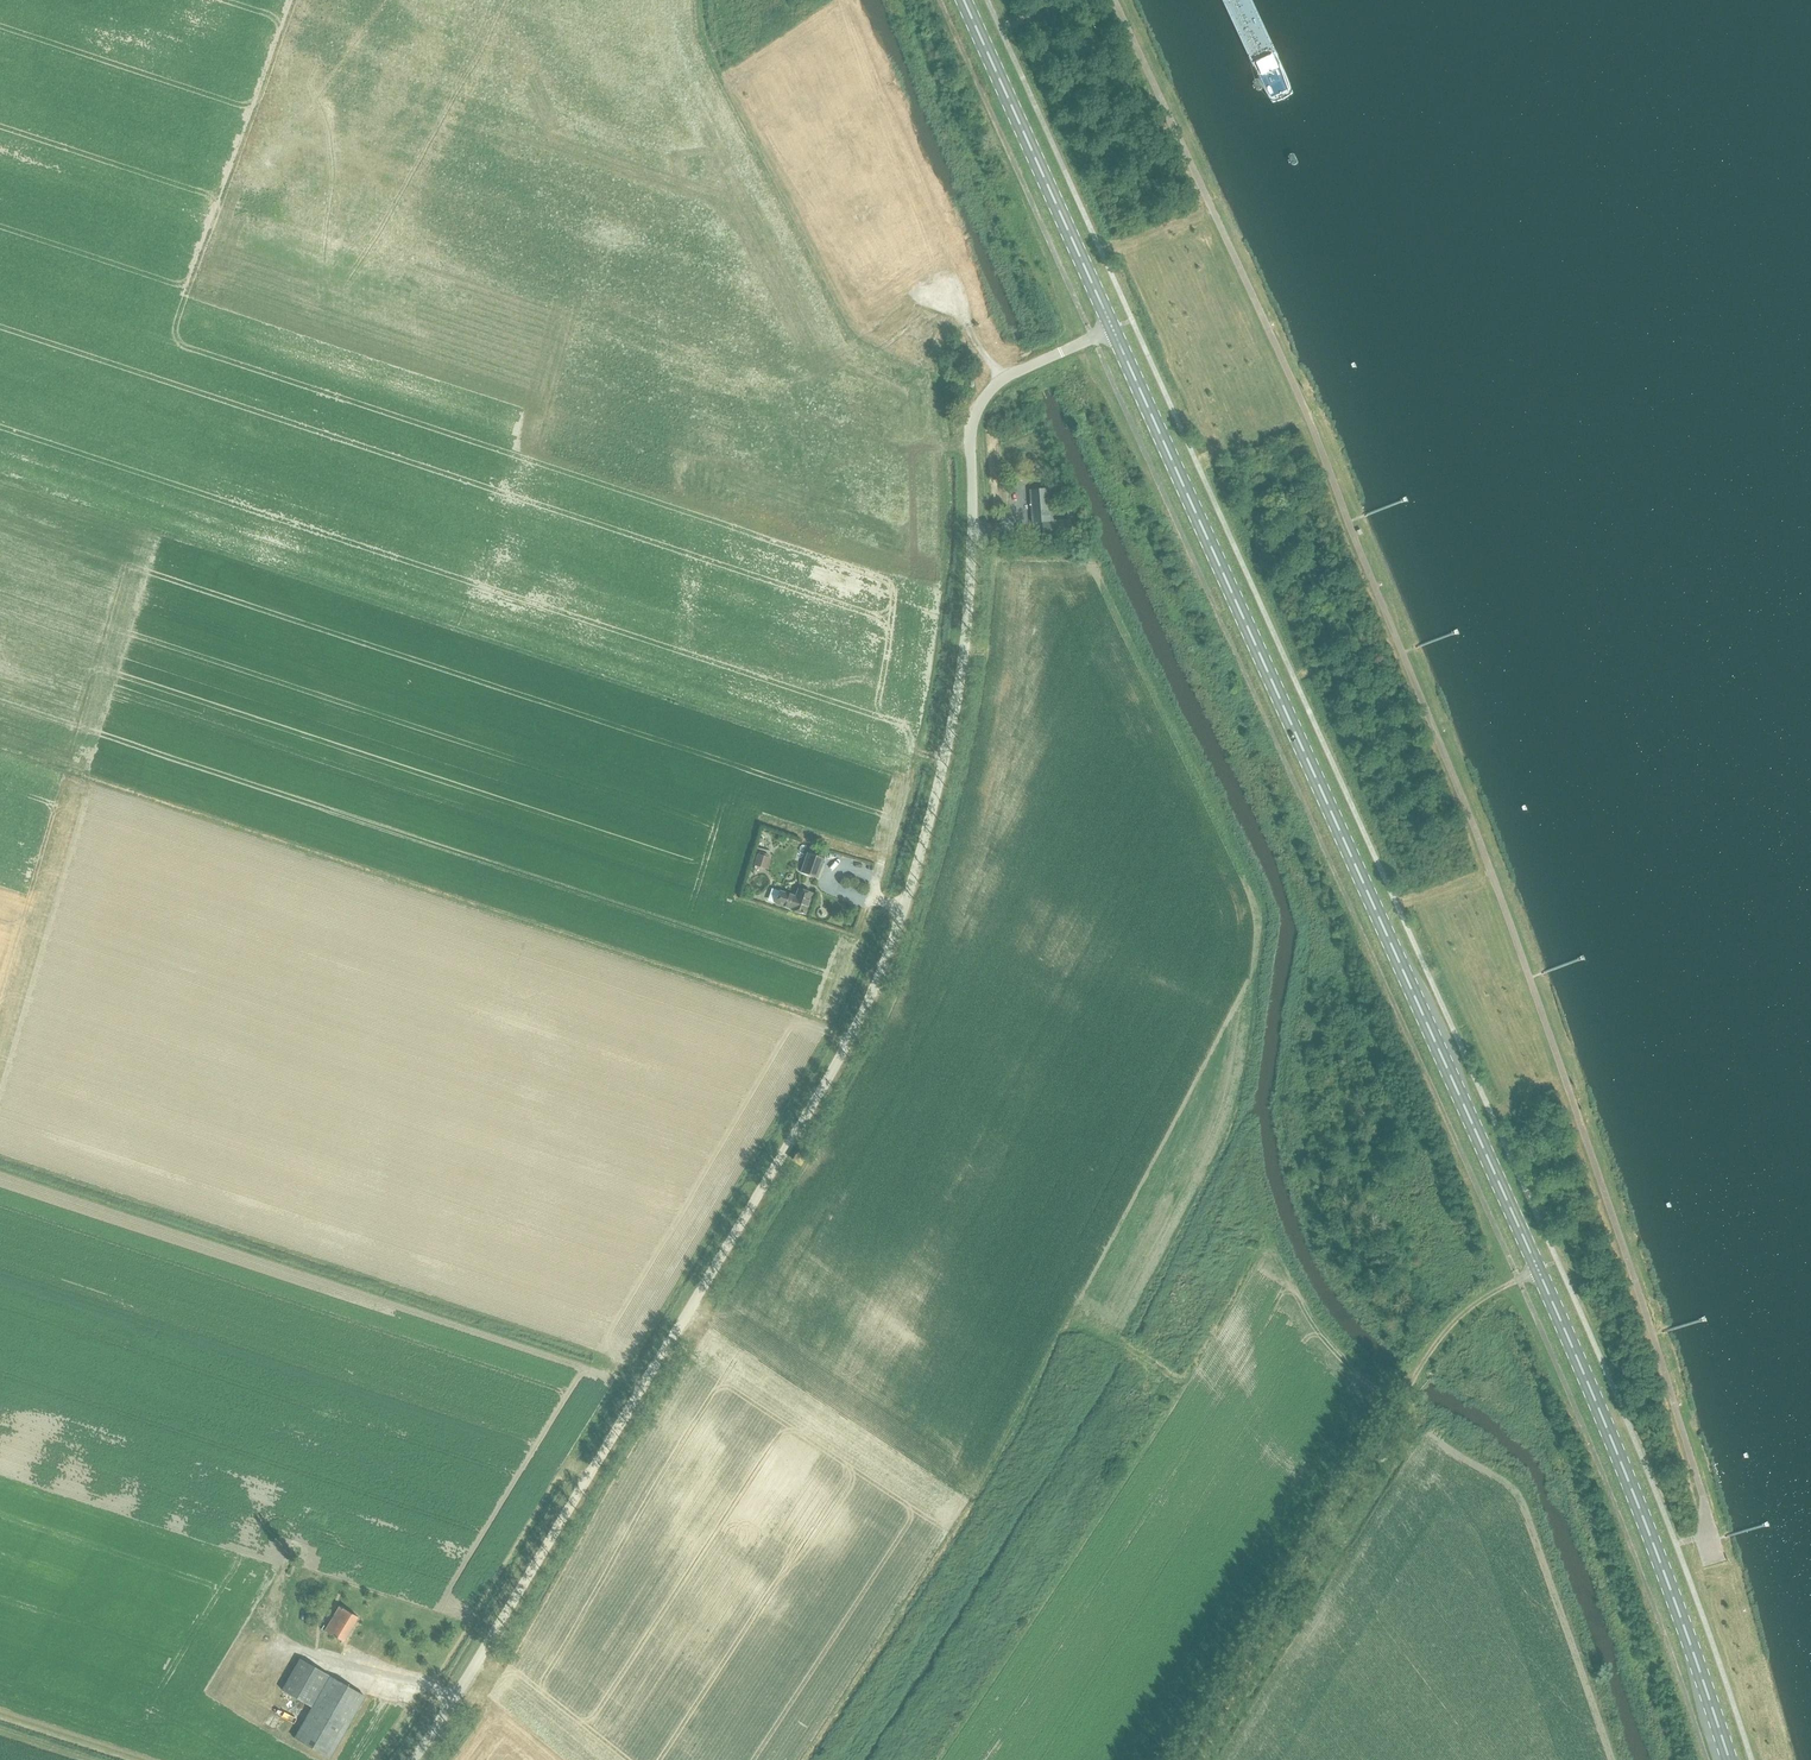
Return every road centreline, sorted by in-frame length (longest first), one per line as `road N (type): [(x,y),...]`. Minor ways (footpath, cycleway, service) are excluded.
road 1 (unclassified): [(413,1759),(455,1708),(594,1481),(868,1006),(899,935),(955,722),(969,632),(977,410),(1007,375),(1112,328)]
road 2 (primary): [(1538,1268),(1112,328)]
road 3 (primary): [(1735,1759),(1608,1427),(1538,1268)]
road 4 (track): [(1179,1759),(1395,1411)]
road 5 (primary): [(1112,328),(969,0)]
road 6 (unclassified): [(1395,1411),(1444,1333),(1478,1301),(1538,1268)]

